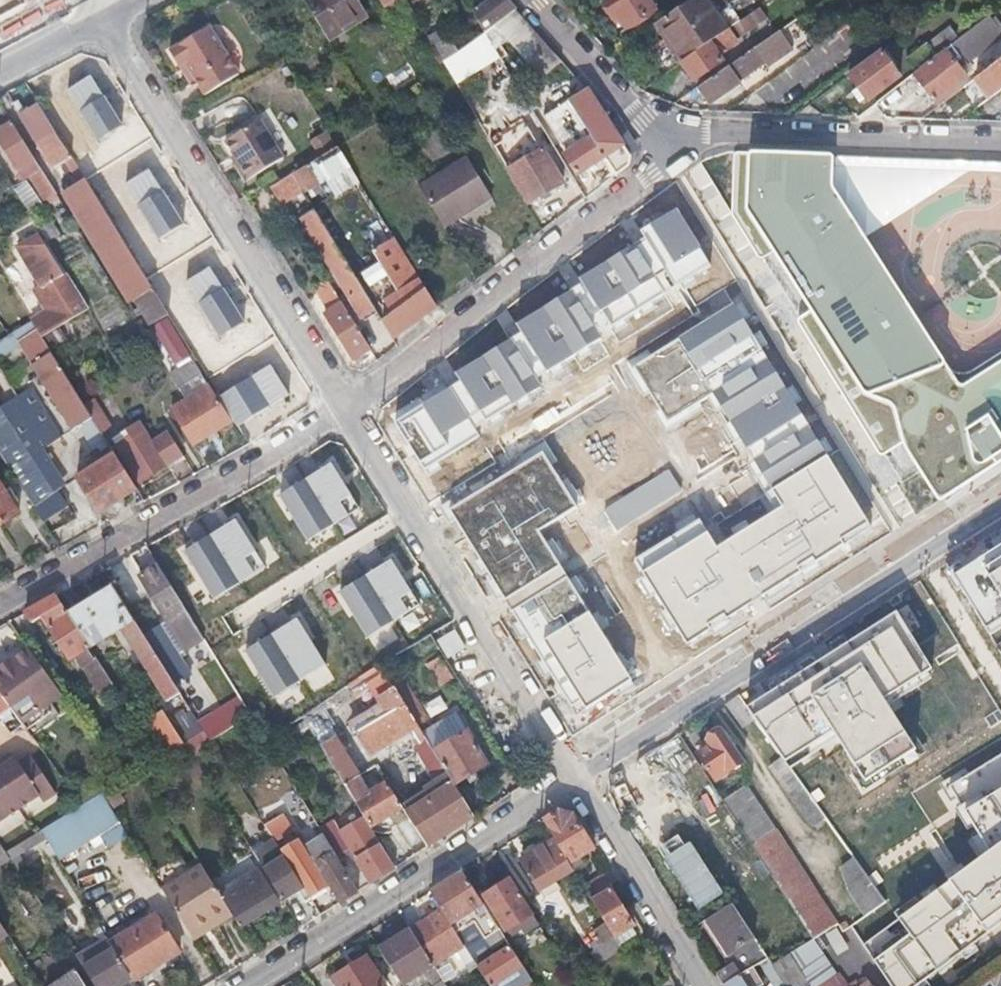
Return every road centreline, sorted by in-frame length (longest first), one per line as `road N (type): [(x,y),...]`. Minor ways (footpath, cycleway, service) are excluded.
road 1 (unknown): [(1000,679),(691,168),(665,152)]
road 2 (residential): [(1000,505),(576,778)]
road 3 (residential): [(105,23),(346,408)]
road 4 (residential): [(346,408),(576,778)]
road 5 (residential): [(346,408),(656,168),(676,132)]
road 6 (residential): [(0,602),(346,408)]
road 7 (residential): [(576,778),(245,985)]
road 8 (residential): [(1000,144),(676,132)]
road 9 (residential): [(576,778),(699,985)]
road 10 (residential): [(676,132),(628,114),(541,0)]

